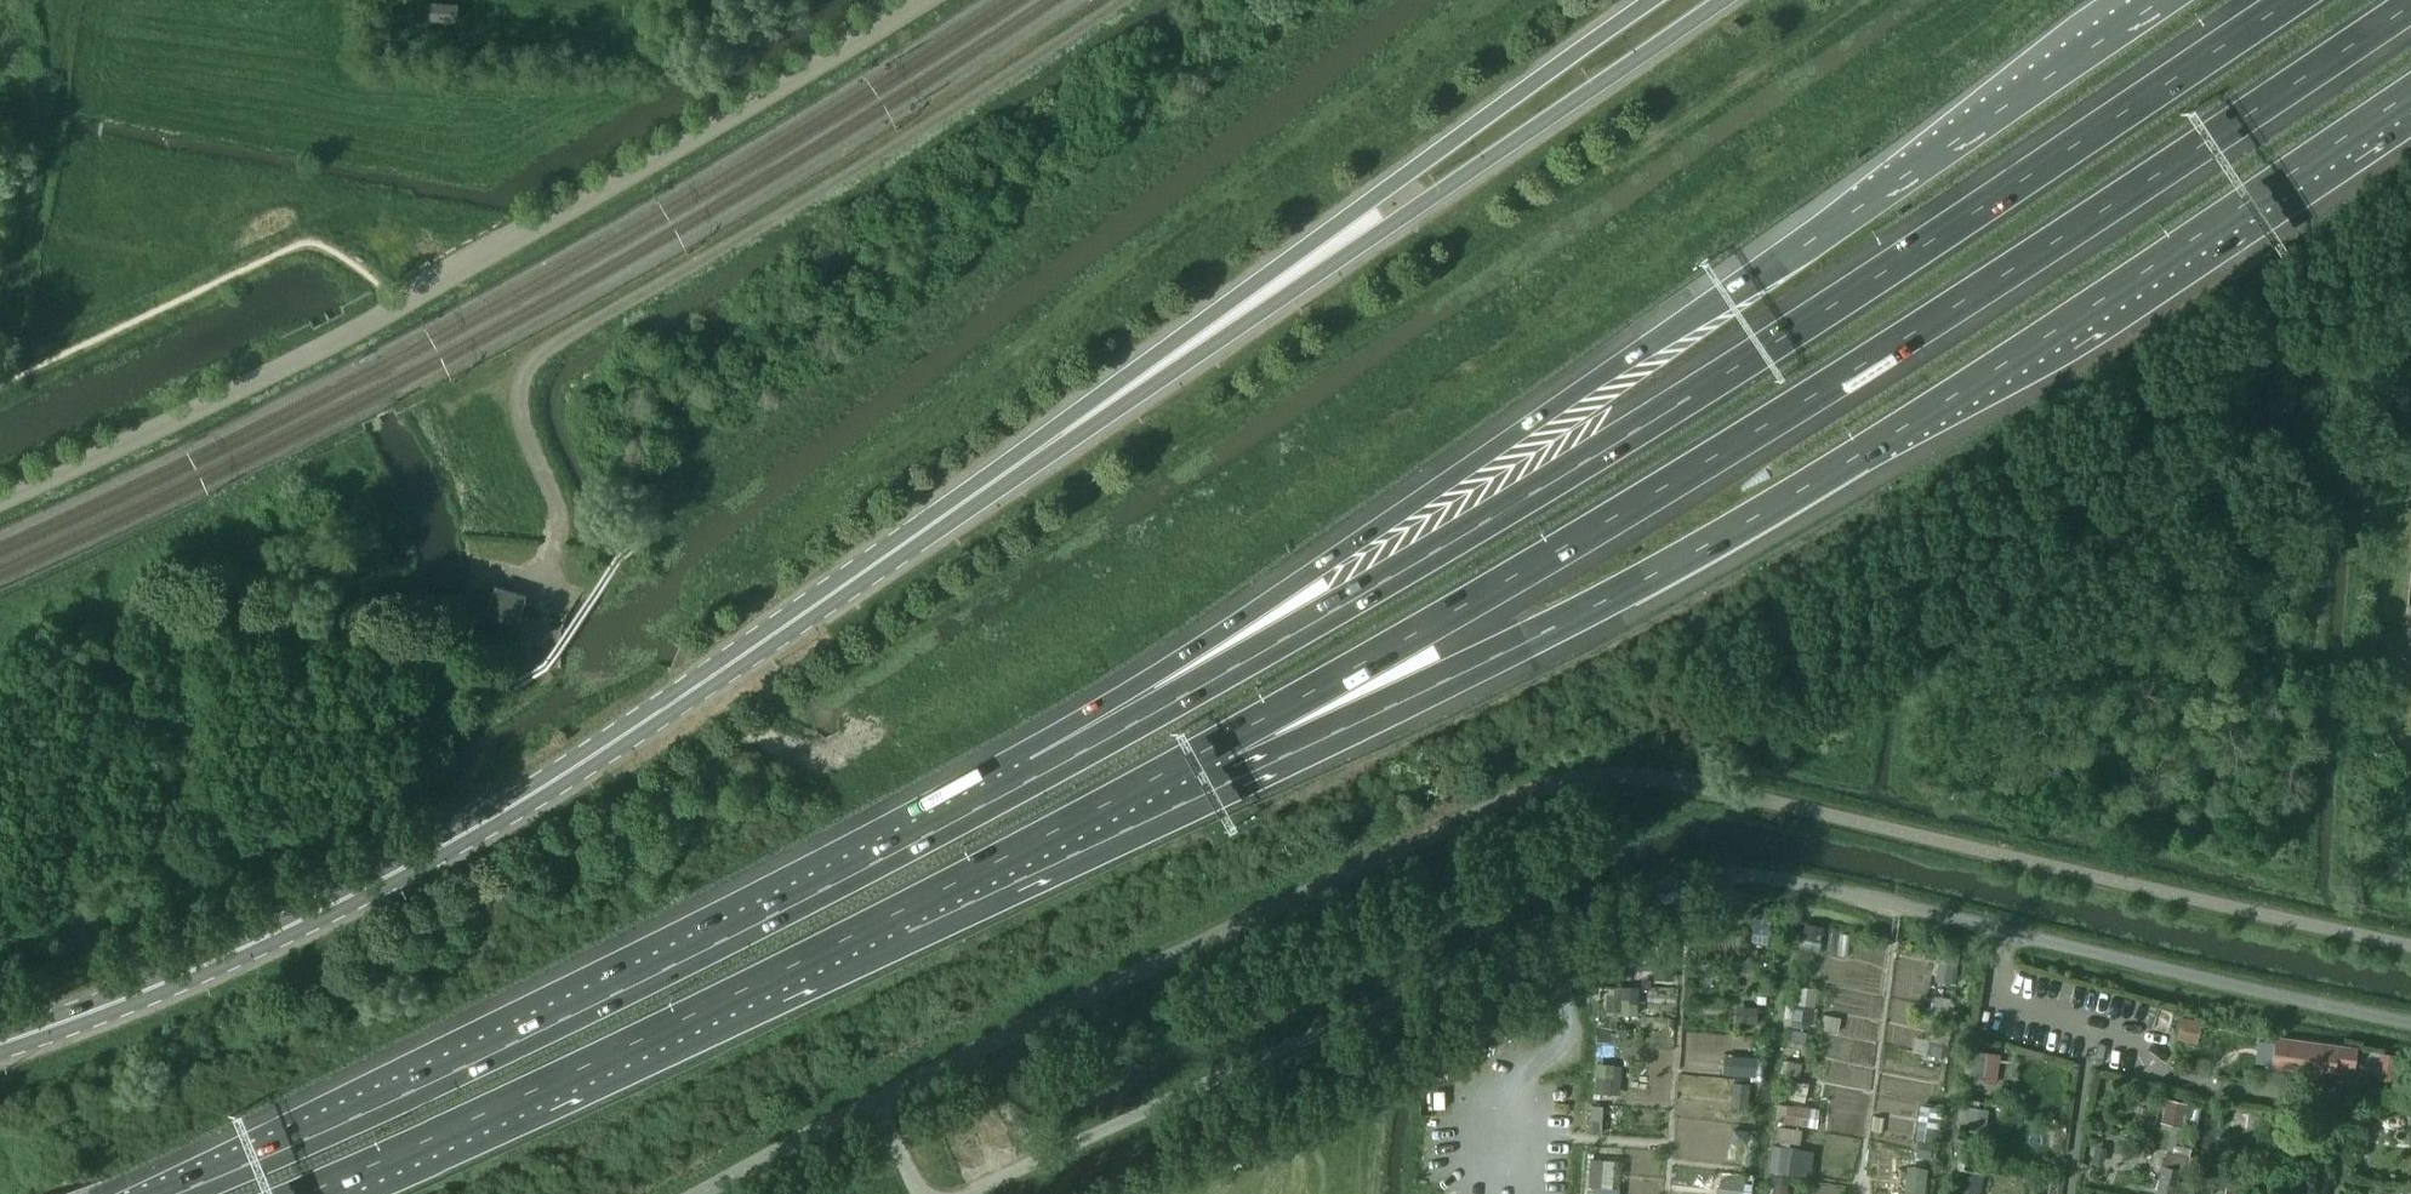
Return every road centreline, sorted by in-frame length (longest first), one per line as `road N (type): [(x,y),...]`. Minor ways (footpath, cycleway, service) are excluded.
road 1 (unclassified): [(2410,1022),(1851,892),(1744,872),(1700,874),(1294,1043),(965,1193)]
road 2 (motorway): [(2297,0),(1572,471),(1054,768)]
road 3 (motorway): [(1219,747),(1610,524),(1903,345),(2410,7)]
road 4 (motorway): [(1219,747),(1461,672),(1693,554),(1902,429),(2410,95)]
road 5 (motorway): [(2166,0),(1266,603),(1113,697),(1054,768)]
road 6 (primary): [(0,1040),(181,974),(463,832),(1026,456)]
road 7 (unclassified): [(0,500),(388,310),(922,0)]
road 8 (motorway): [(292,1193),(675,1025),(1219,747)]
road 9 (motorway): [(1054,768),(725,941),(425,1084),(167,1193)]
road 10 (primary): [(1026,456),(1390,224),(1718,0)]
road 11 (primary): [(1652,0),(1373,196),(1026,456)]
road 12 (track): [(396,305),(347,258),(305,243),(0,385)]
road 13 (track): [(0,358),(28,280),(75,0)]

